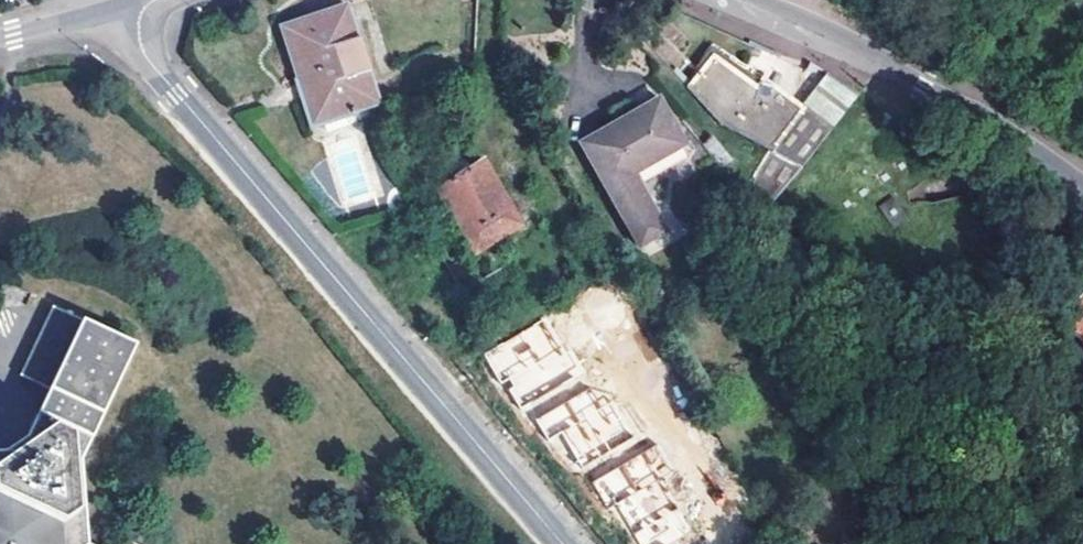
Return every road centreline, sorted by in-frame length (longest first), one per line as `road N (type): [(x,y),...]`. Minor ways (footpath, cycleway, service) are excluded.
road 1 (residential): [(562,543),(146,58),(138,22)]
road 2 (tertiary): [(1082,191),(923,86),(737,0)]
road 3 (tertiary): [(138,22),(70,22),(0,38)]

